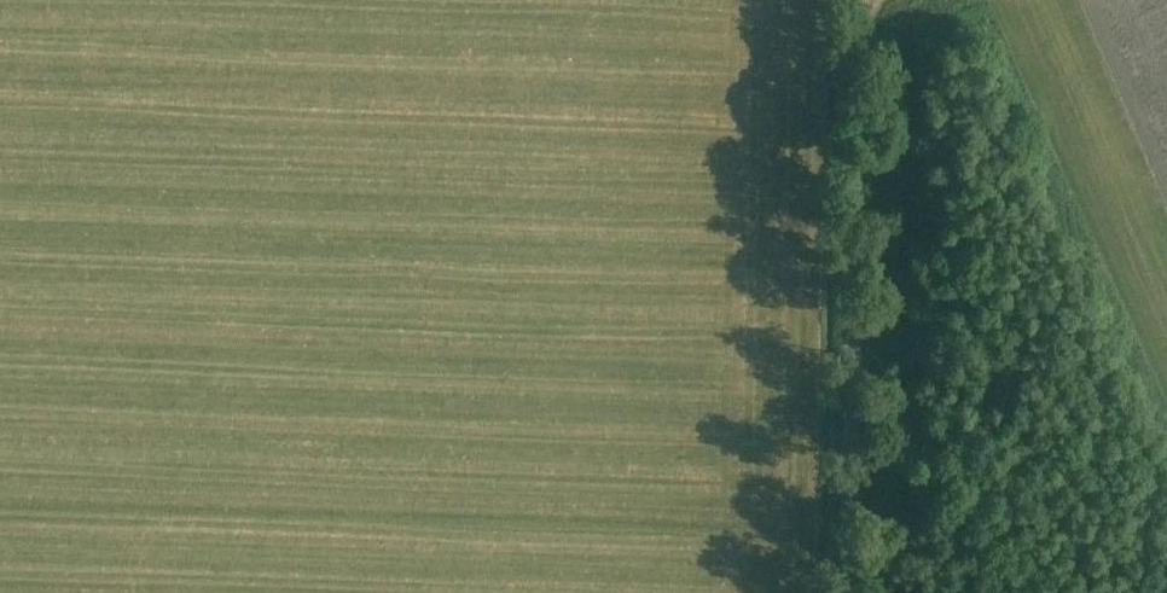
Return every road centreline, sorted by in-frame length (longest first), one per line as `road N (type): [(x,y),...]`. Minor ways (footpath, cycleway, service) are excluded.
road 1 (unclassified): [(860,0),(847,592)]

